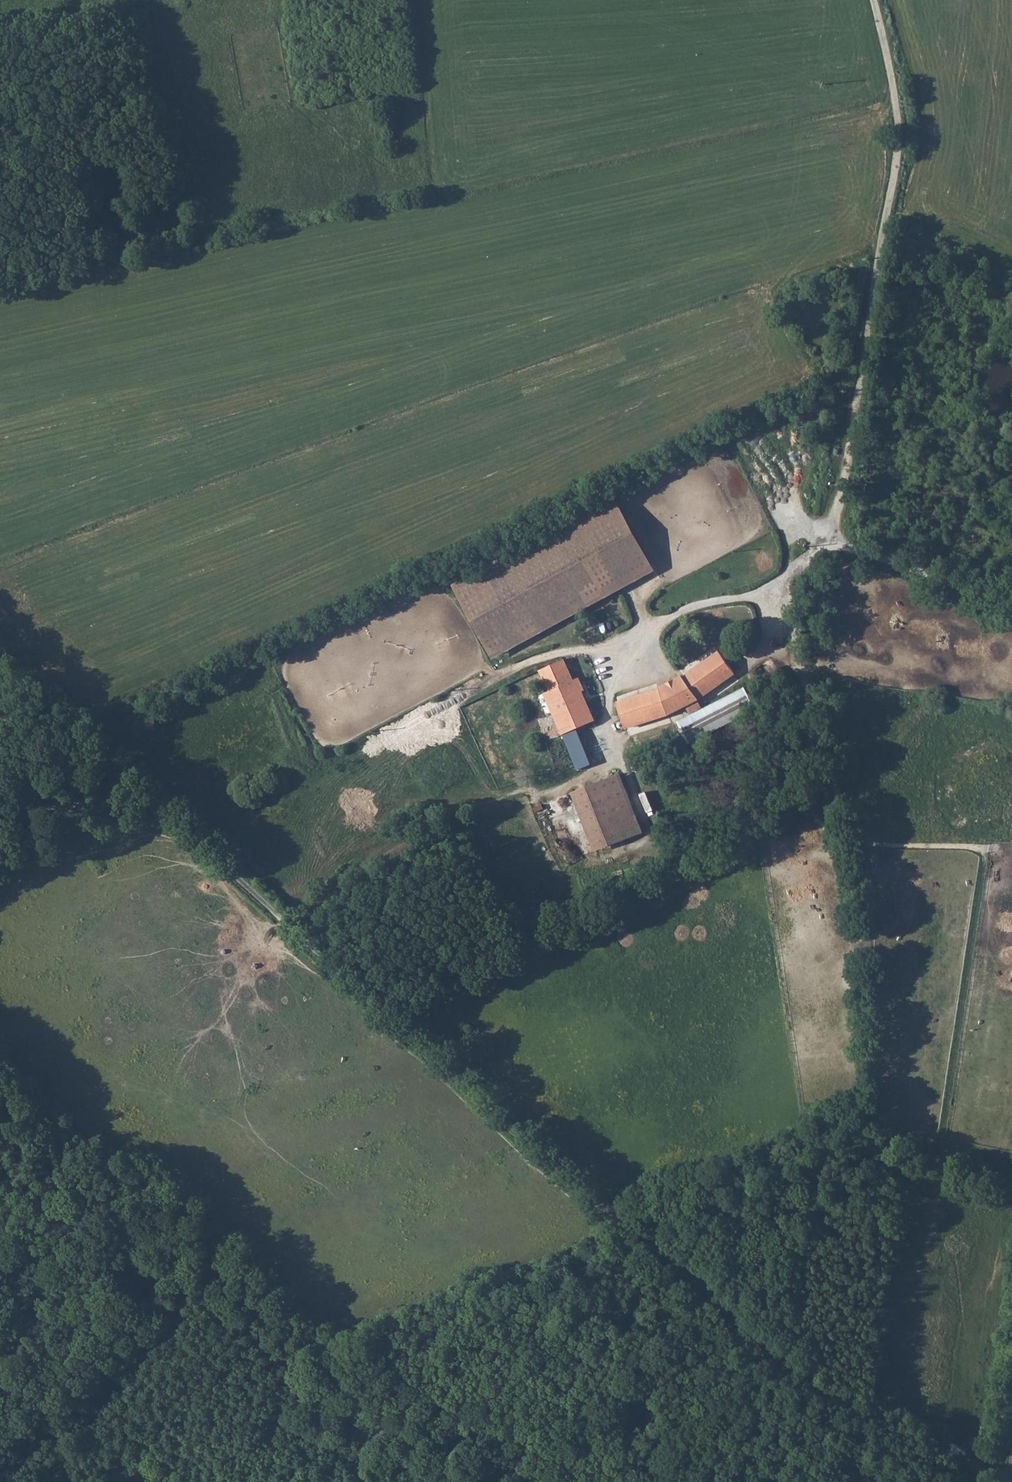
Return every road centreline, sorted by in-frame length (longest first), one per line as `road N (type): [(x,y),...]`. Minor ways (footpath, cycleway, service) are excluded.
road 1 (track): [(1011,1477),(814,1388),(635,1226),(582,1198),(148,798),(0,812)]
road 2 (track): [(872,0),(898,136),(849,453),(827,543),(797,574),(747,598),(493,676)]
road 3 (unclassified): [(827,543),(1011,601)]

